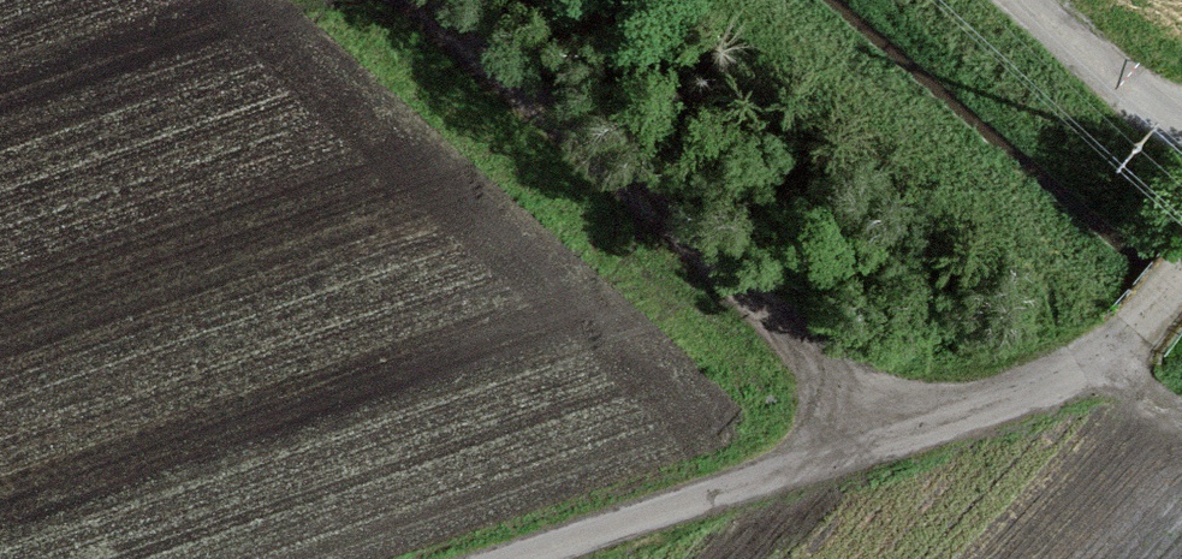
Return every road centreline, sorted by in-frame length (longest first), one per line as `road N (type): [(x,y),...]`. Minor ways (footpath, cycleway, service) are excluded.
road 1 (track): [(425,0),(897,432)]
road 2 (track): [(520,558),(897,432)]
road 3 (track): [(897,432),(1114,353),(1181,275)]
road 4 (track): [(1027,0),(1181,132)]

